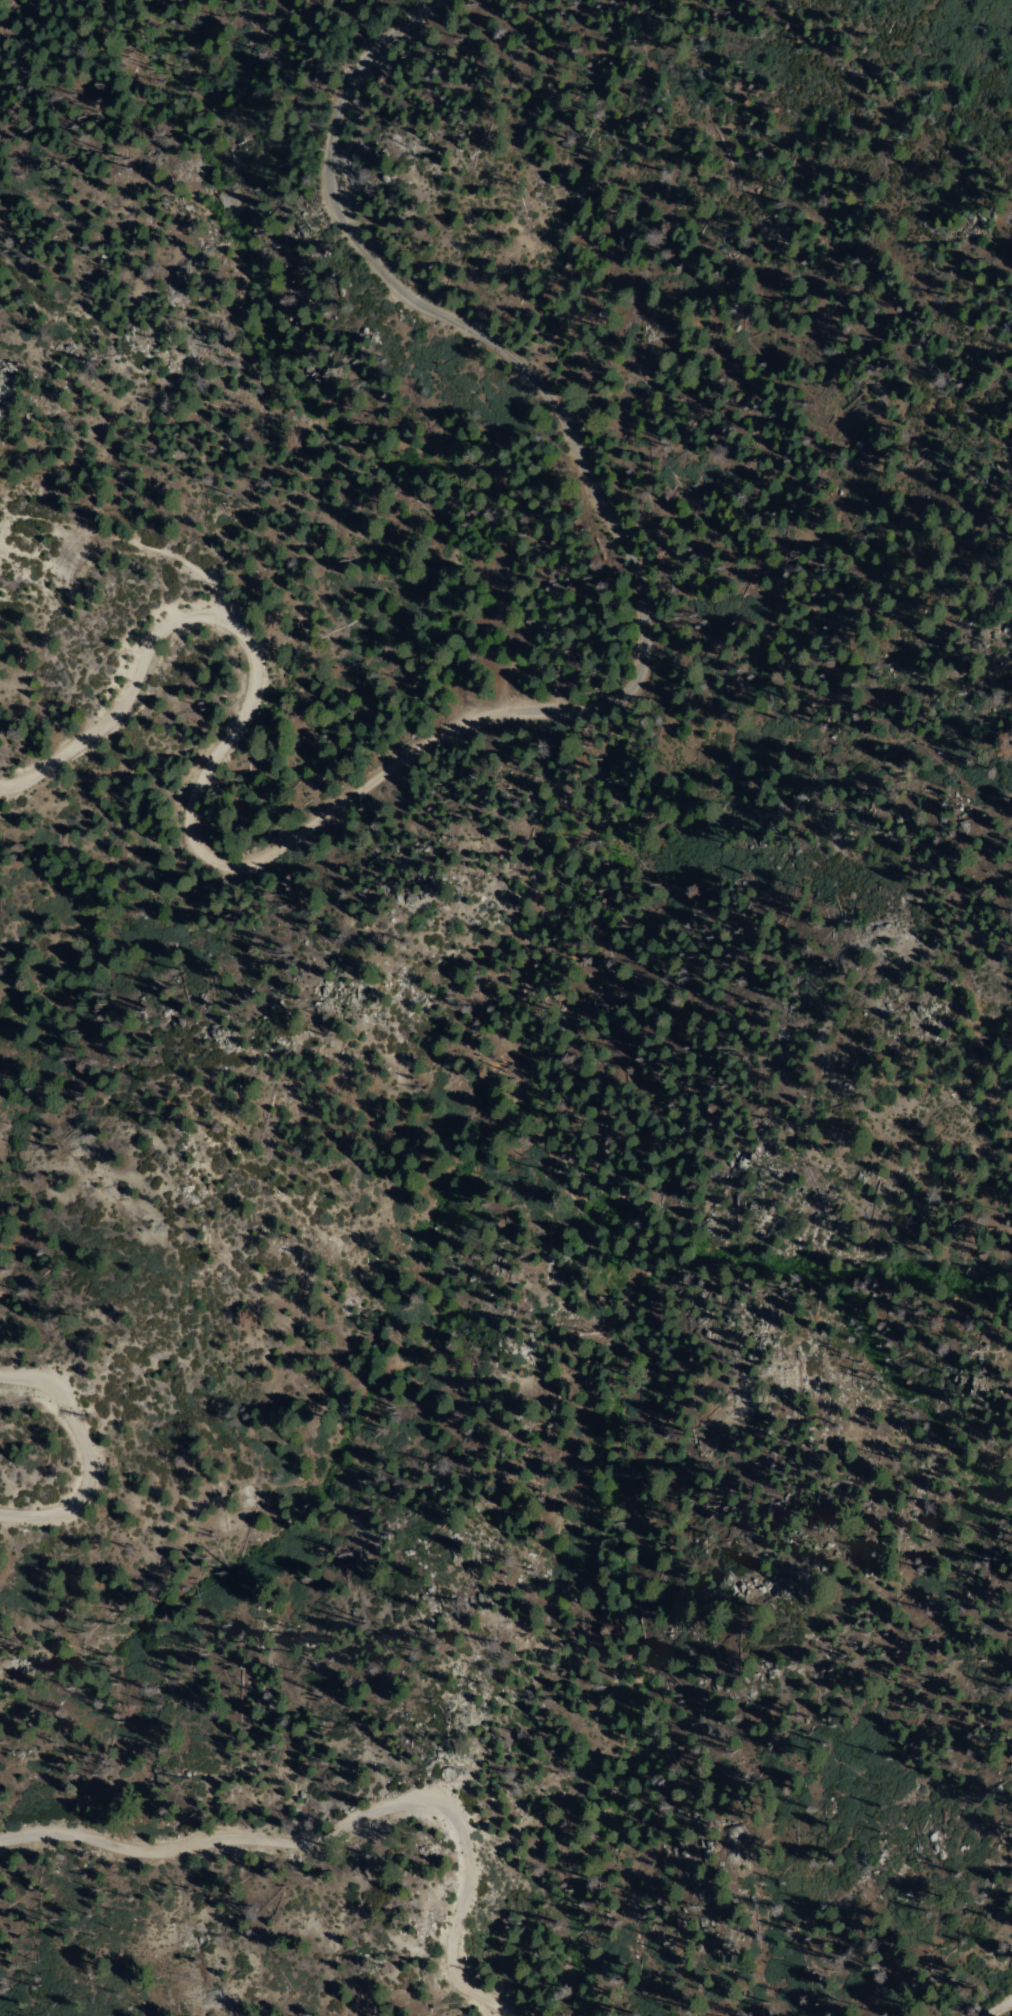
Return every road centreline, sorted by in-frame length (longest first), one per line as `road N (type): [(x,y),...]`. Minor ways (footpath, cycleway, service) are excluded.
road 1 (residential): [(0,785),(13,785),(111,724),(169,624),(203,613),(233,618),(262,652),(258,700),(201,776),(195,798),(195,829),(211,859),(231,869),(252,869),(387,768),(473,722),(627,697),(645,653),(640,581),(581,445),(548,391),(499,344),(401,297),(335,219),(329,185),(343,95),(357,69),(437,0)]
road 2 (residential): [(499,2015),(448,1966),(468,1866),(446,1812),(416,1804),(173,1853),(56,1828),(0,1839)]
road 3 (residential): [(0,1513),(63,1514),(97,1462),(37,1388),(0,1376)]

